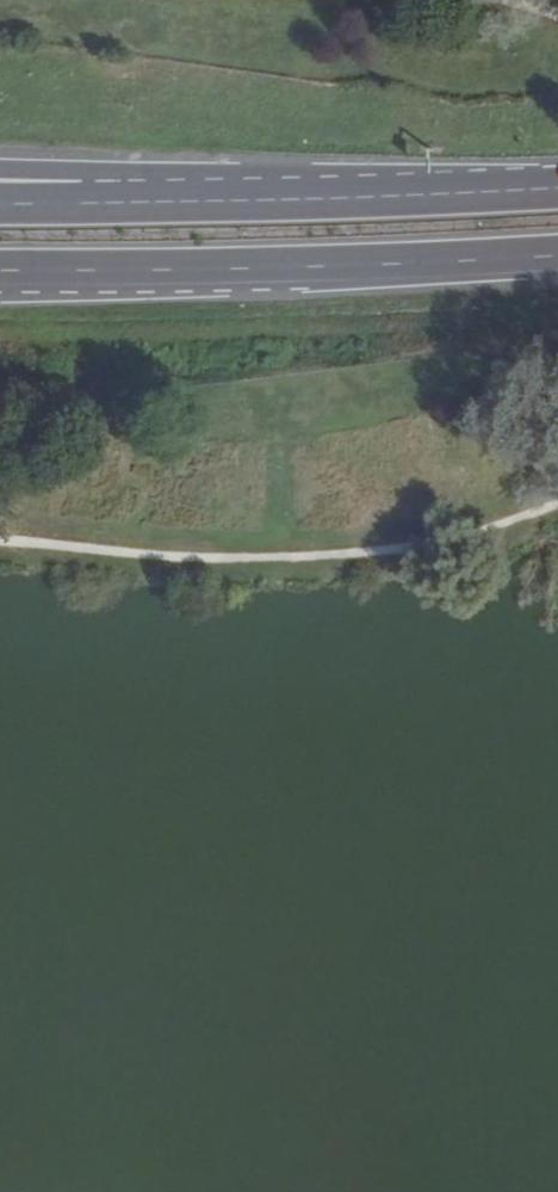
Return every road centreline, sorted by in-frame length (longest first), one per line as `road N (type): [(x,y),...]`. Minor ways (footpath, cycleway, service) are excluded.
road 1 (trunk): [(0,271),(557,258)]
road 2 (trunk): [(557,188),(79,205)]

